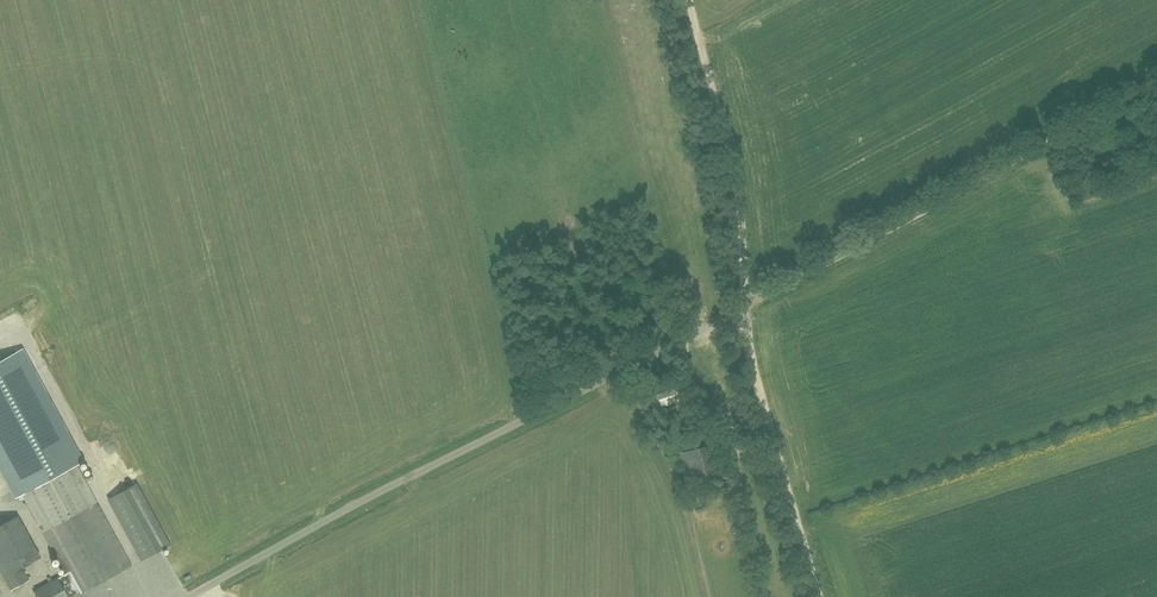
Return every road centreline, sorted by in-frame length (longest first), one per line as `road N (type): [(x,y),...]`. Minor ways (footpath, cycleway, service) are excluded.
road 1 (unclassified): [(190,596),(482,440),(748,315)]
road 2 (track): [(748,301),(1156,84)]
road 3 (track): [(822,596),(752,358),(748,301)]
road 4 (track): [(745,264),(741,194),(692,0)]

